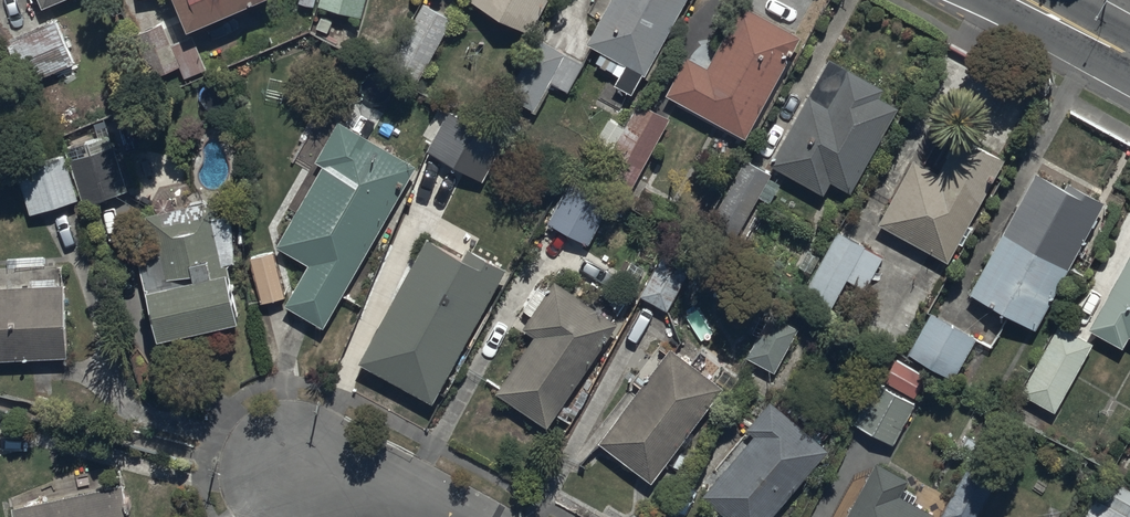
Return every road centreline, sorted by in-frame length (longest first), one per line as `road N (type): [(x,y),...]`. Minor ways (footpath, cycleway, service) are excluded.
road 1 (residential): [(471,516),(391,486),(298,472)]
road 2 (secondary): [(1010,0),(1129,65)]

